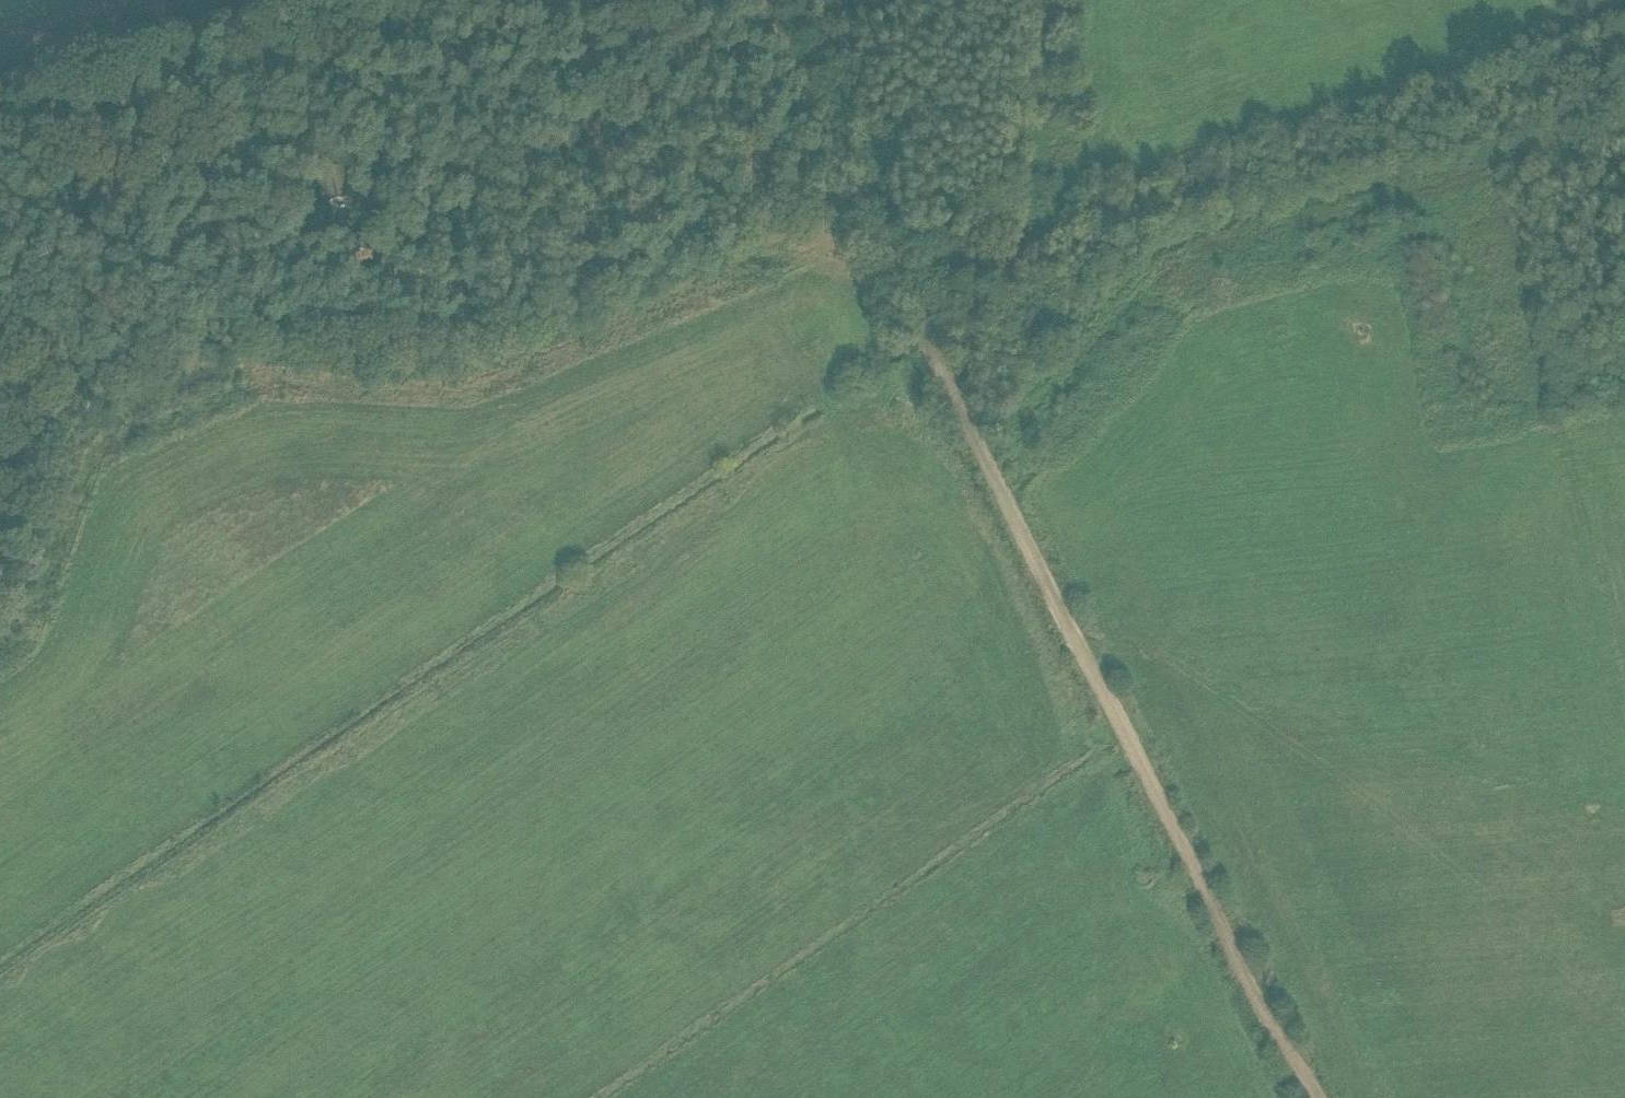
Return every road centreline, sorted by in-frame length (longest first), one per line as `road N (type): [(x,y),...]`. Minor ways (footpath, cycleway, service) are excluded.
road 1 (track): [(759,0),(1307,1097)]

